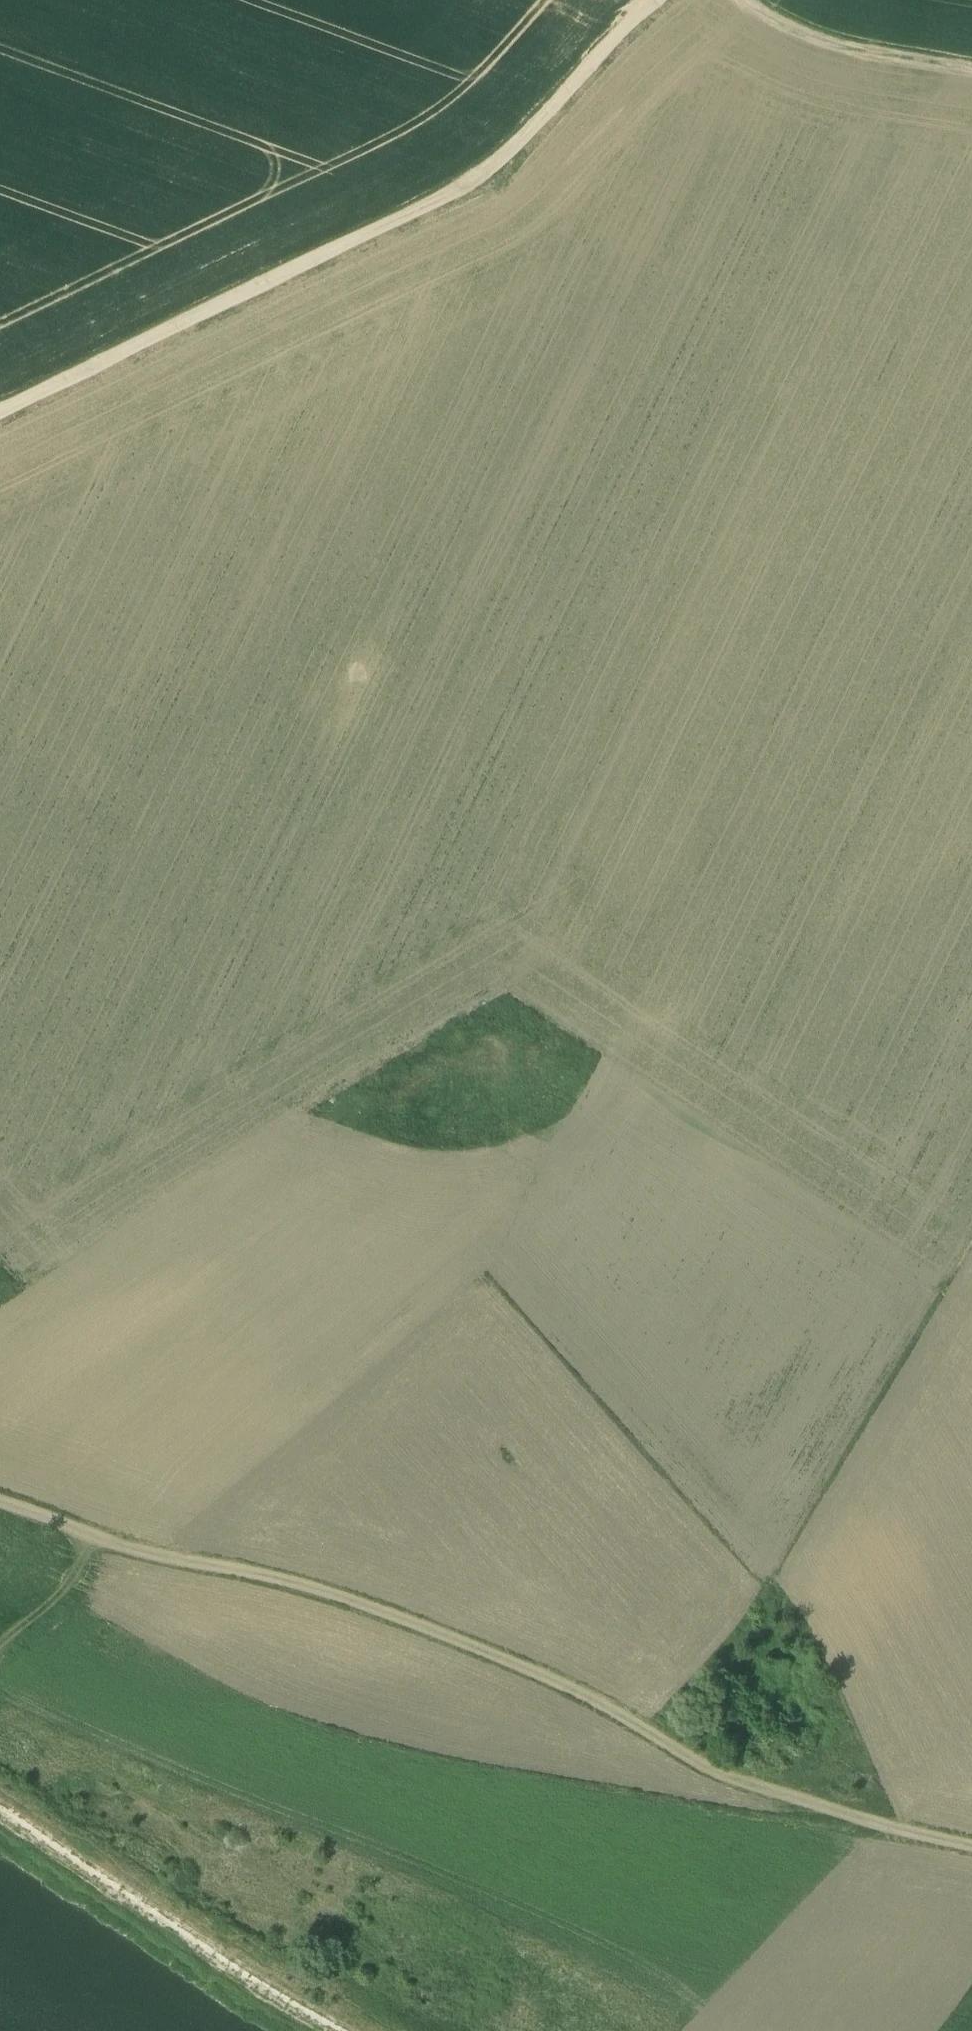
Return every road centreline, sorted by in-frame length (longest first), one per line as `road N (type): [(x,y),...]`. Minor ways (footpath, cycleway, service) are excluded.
road 1 (track): [(971,1848),(855,1821),(729,1776),(578,1696),(353,1601),(145,1557),(0,1503)]
road 2 (track): [(656,0),(478,182),(0,416)]

